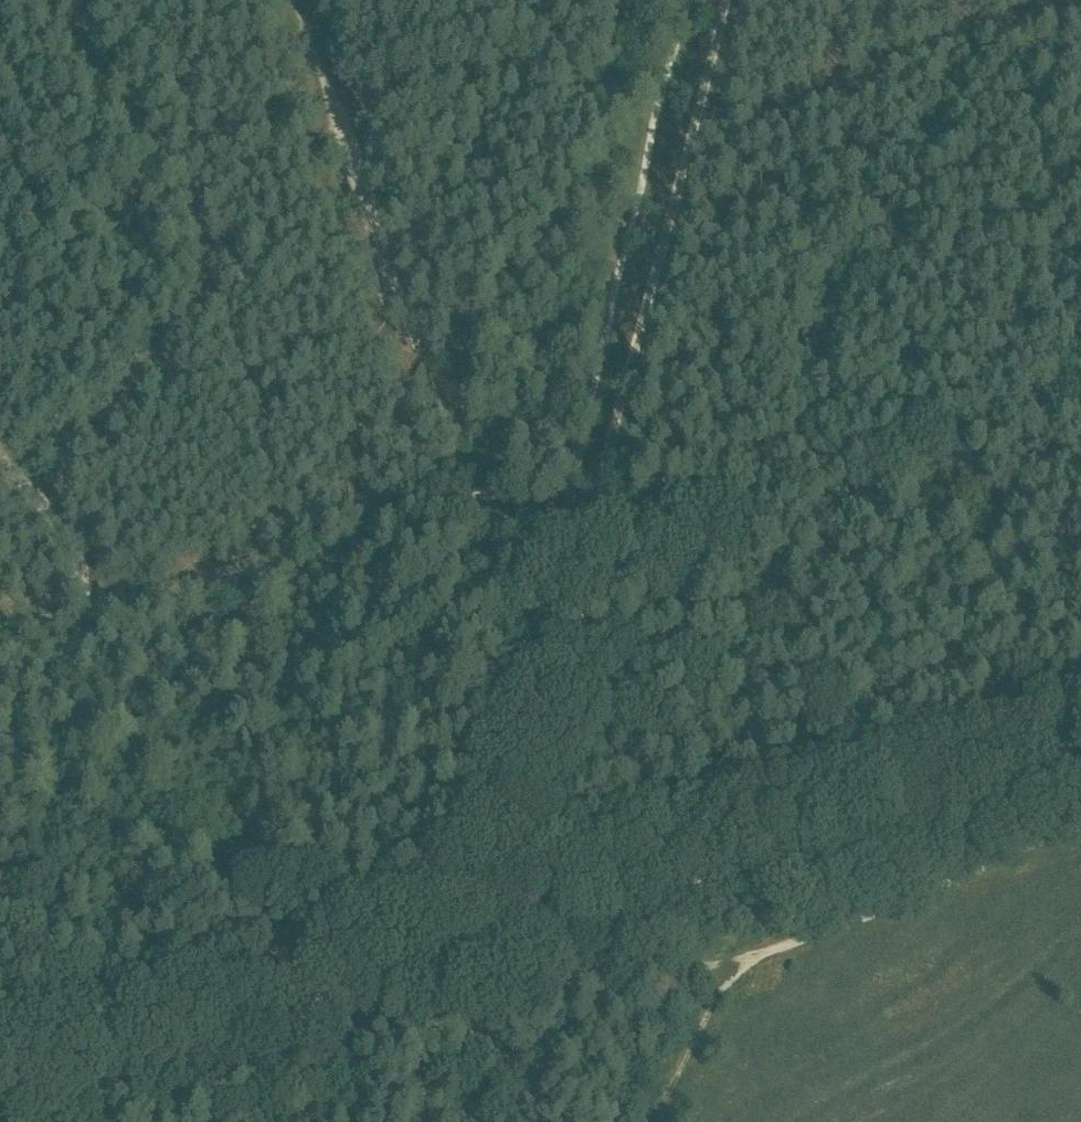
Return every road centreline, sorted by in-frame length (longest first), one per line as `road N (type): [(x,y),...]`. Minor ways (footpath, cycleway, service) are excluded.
road 1 (tertiary): [(0,1102),(1080,772)]
road 2 (track): [(483,520),(290,0)]
road 3 (track): [(585,534),(724,0)]
road 4 (track): [(1080,401),(648,538),(585,534)]
road 5 (track): [(493,956),(492,900),(585,534)]
road 6 (track): [(483,520),(457,514),(116,599)]
road 7 (track): [(1080,847),(783,940),(729,978)]
road 8 (track): [(729,978),(688,1047),(658,1121)]

